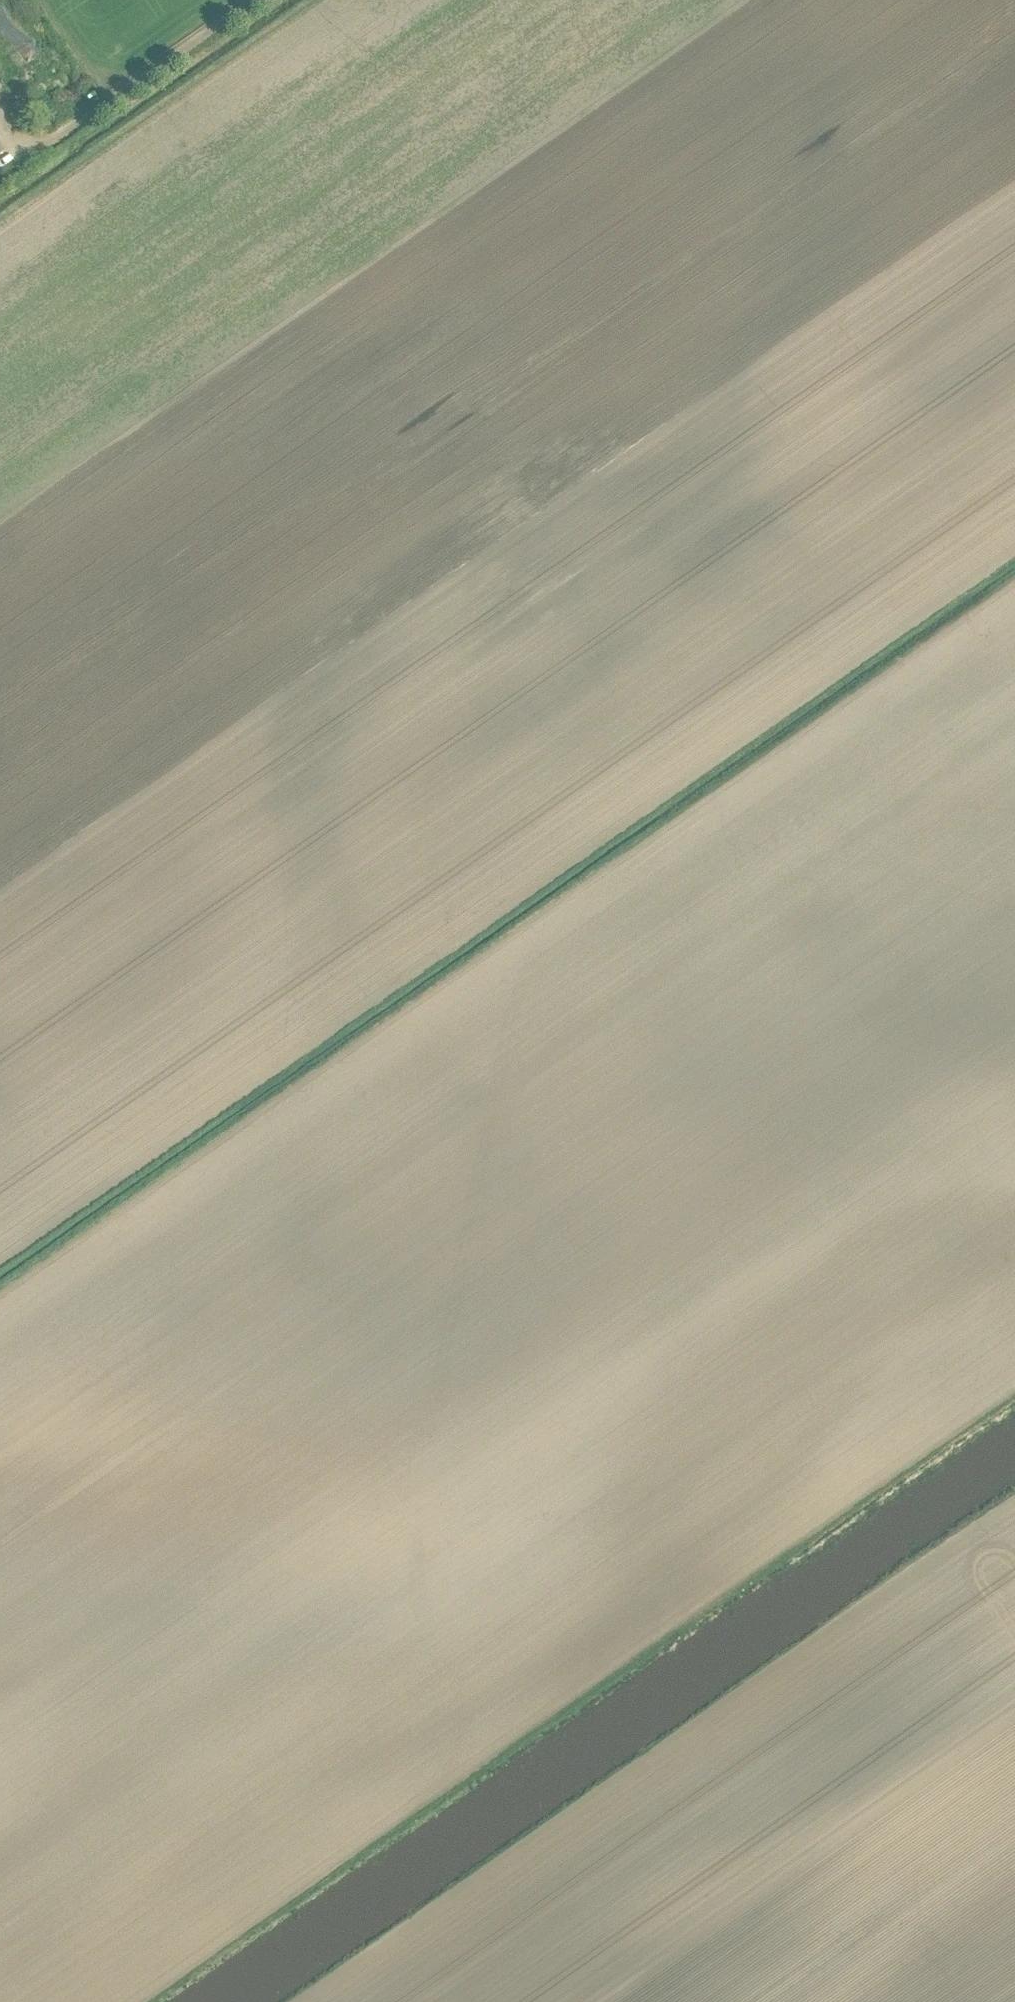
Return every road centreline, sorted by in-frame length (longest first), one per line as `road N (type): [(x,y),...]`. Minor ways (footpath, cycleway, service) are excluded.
road 1 (track): [(259,0),(56,141)]

